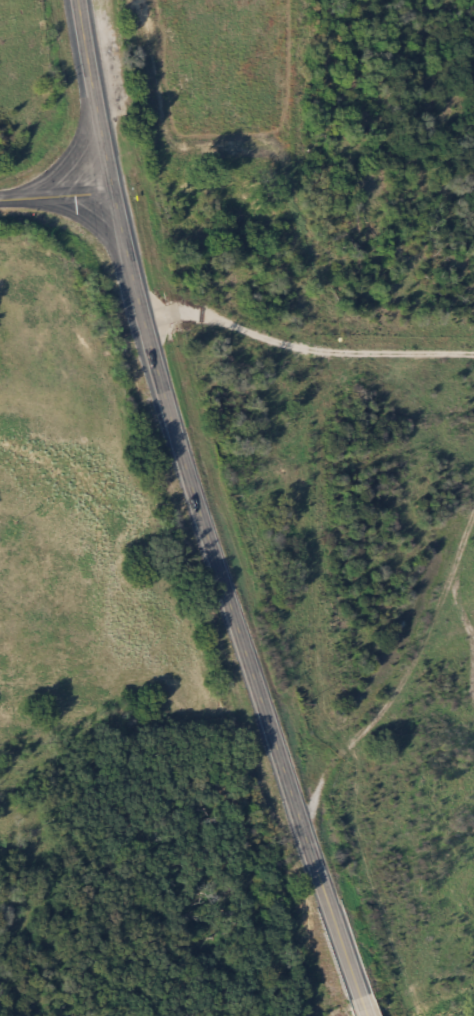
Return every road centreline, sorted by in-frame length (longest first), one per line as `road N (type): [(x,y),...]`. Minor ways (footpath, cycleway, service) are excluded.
road 1 (primary): [(358,1015),(199,530),(102,189),(78,0)]
road 2 (track): [(310,869),(426,791),(436,751),(473,698)]

